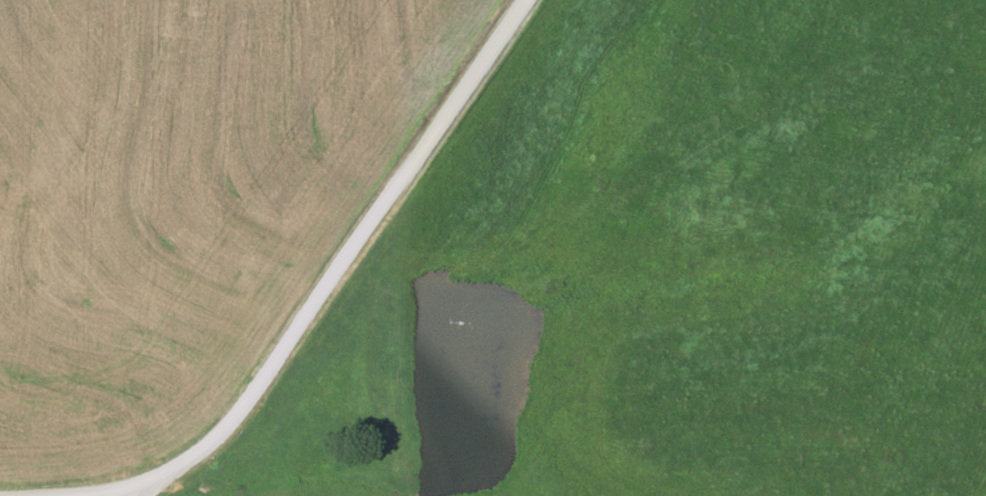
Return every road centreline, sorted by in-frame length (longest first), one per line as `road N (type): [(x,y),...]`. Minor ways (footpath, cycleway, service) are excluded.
road 1 (residential): [(143,495),(248,411),(527,0)]

